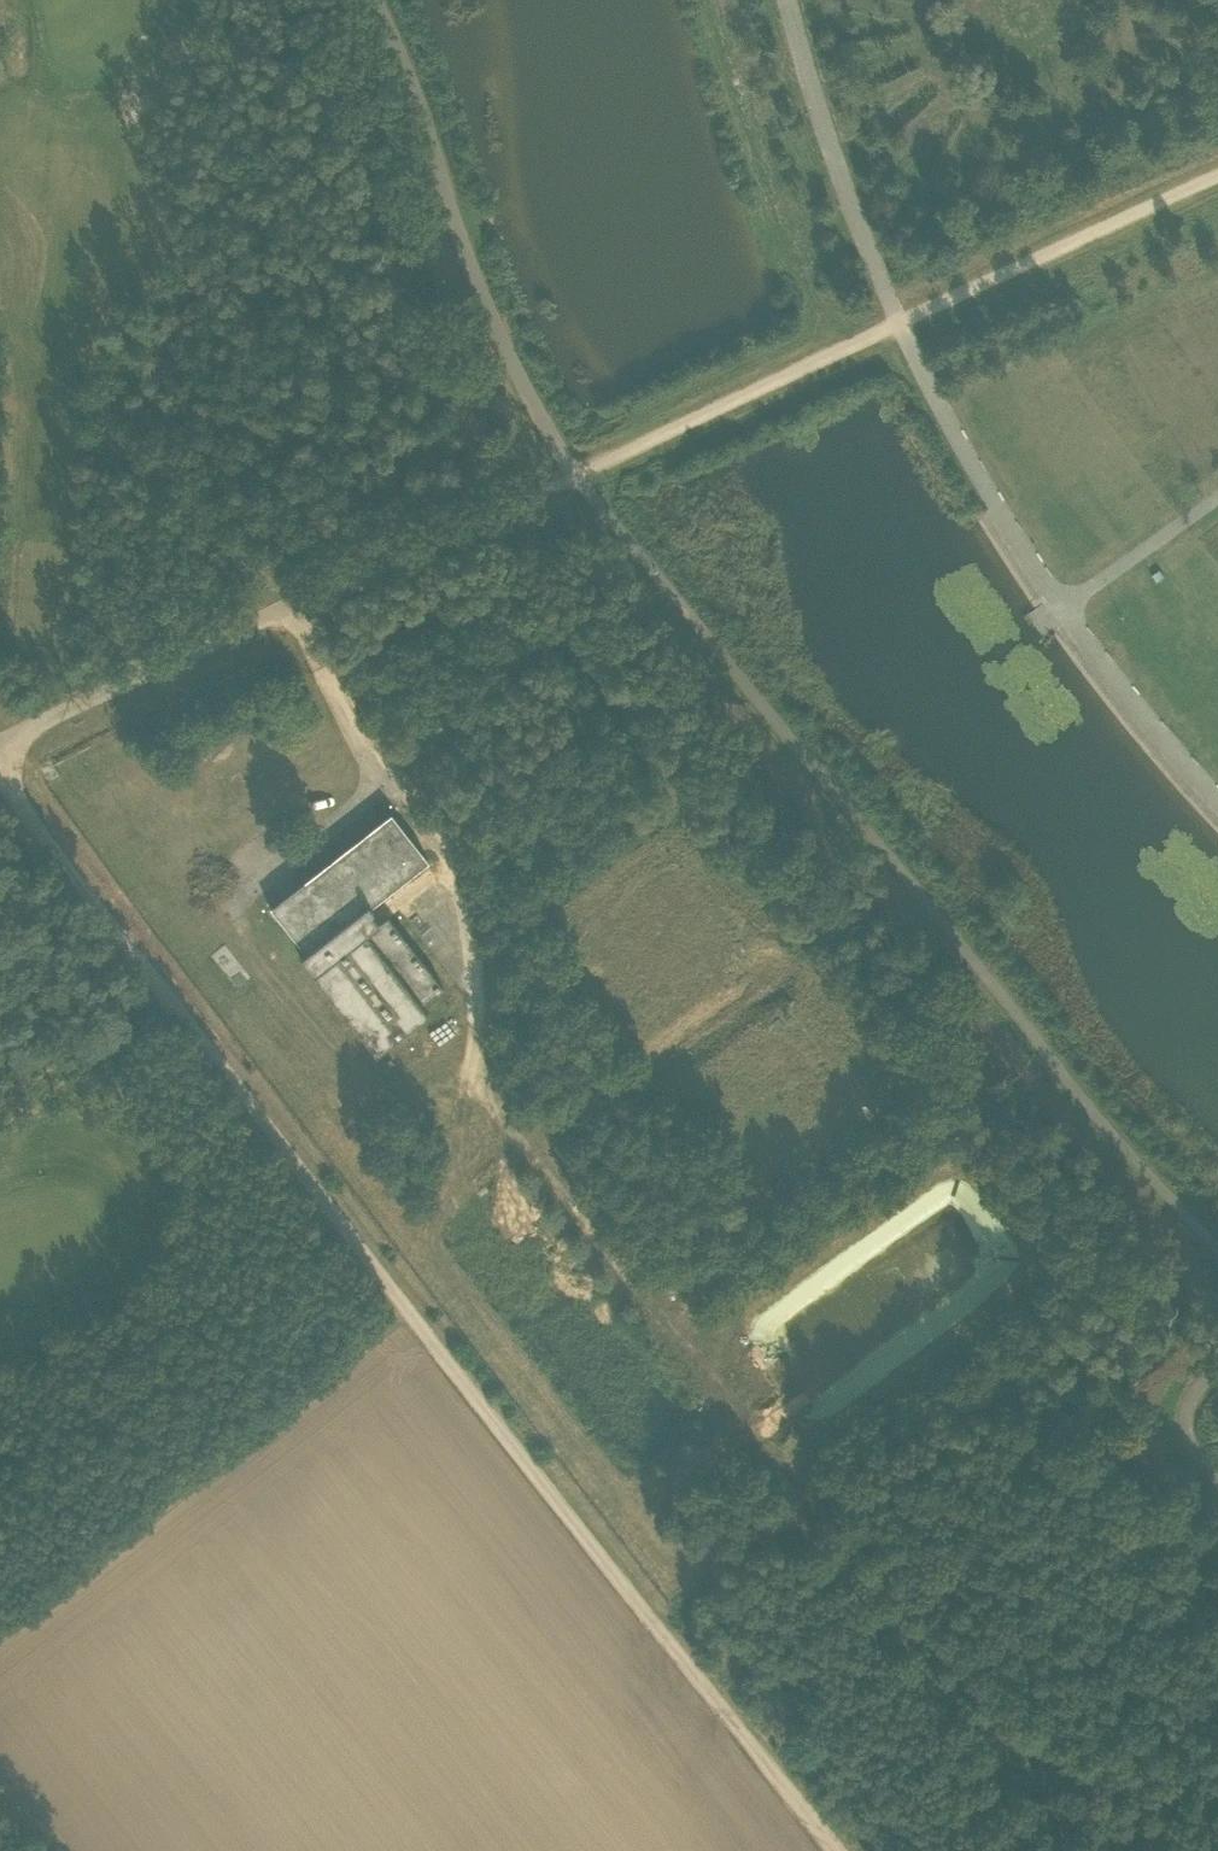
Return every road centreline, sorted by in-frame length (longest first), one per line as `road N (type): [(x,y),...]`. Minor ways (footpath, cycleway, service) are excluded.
road 1 (track): [(0,774),(832,1850)]
road 2 (track): [(234,903),(249,949),(340,1061),(377,1084),(417,1092),(475,1077),(813,1516),(1036,1770)]
road 3 (track): [(1217,1247),(576,477)]
road 4 (unclassified): [(1217,796),(1063,605),(973,467),(898,321),(808,88),(788,0)]
road 5 (track): [(1217,176),(576,477)]
road 6 (track): [(576,477),(485,312),(375,0)]
road 7 (track): [(282,609),(0,326)]
road 8 (track): [(1217,1476),(1195,1451),(1186,1424),(1191,1395),(1217,1371)]

